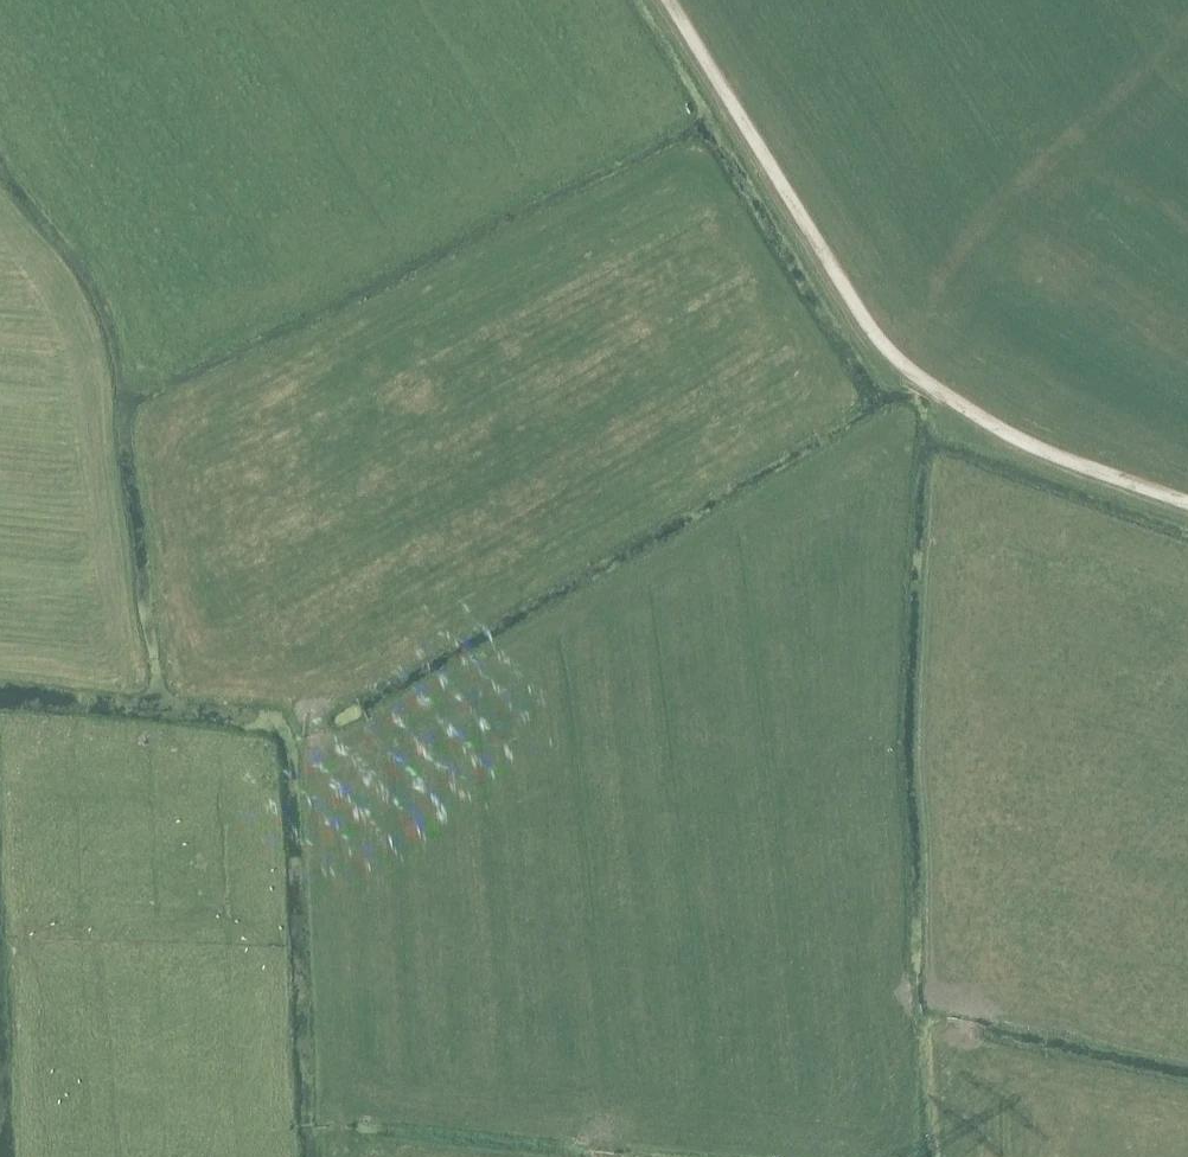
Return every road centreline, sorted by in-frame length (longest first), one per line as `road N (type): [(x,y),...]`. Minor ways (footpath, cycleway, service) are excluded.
road 1 (track): [(669,0),(890,352),(1015,438),(1187,504)]

